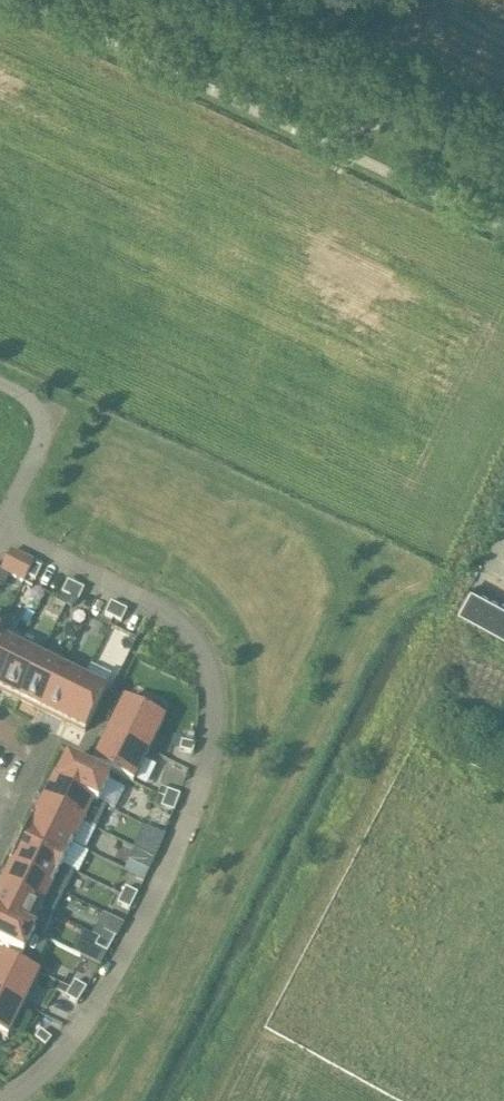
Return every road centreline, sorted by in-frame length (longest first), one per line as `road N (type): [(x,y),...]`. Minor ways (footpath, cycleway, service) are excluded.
road 1 (residential): [(2,529),(156,608),(187,634),(209,671),(217,713),(188,816),(109,984),(62,1051),(0,1098)]
road 2 (tertiary): [(503,168),(146,0)]
road 3 (residential): [(0,384),(55,410),(2,529)]

